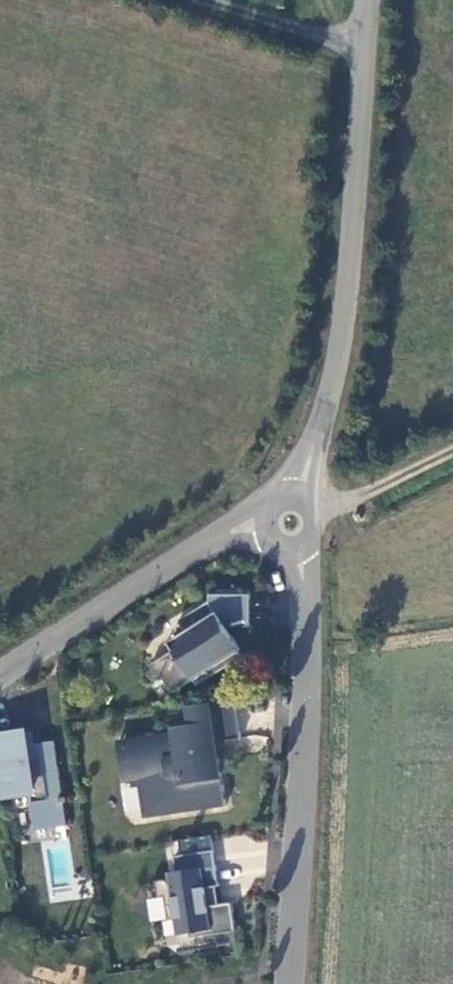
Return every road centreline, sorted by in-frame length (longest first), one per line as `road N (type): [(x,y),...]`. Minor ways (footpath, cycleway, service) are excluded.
road 1 (tertiary): [(360,48),(342,343),(299,496)]
road 2 (tertiary): [(300,547),(307,637),(291,983)]
road 3 (tertiary): [(0,674),(194,552),(267,528)]
road 4 (unclassified): [(198,0),(360,48)]
road 5 (track): [(316,510),(452,451)]

